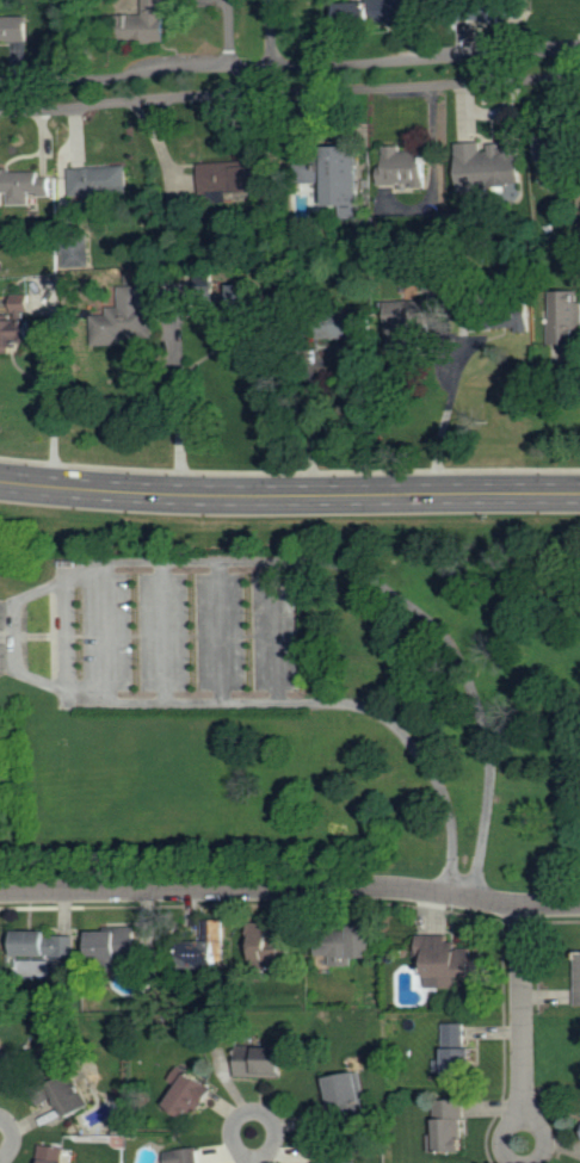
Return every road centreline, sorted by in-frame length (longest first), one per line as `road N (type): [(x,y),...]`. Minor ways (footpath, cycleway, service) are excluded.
road 1 (residential): [(579,47),(135,72),(97,81),(0,80)]
road 2 (residential): [(579,906),(522,907),(395,887),(0,894)]
road 3 (residential): [(0,112),(579,76)]
road 4 (primary): [(579,501),(179,502),(0,488)]
road 5 (residential): [(522,907),(524,1119)]
road 6 (residential): [(229,0),(228,66),(247,73),(261,92),(272,64),(271,0)]
road 7 (residential): [(258,1162),(276,1139),(266,1116),(254,1113),(233,1130),(250,1162)]

